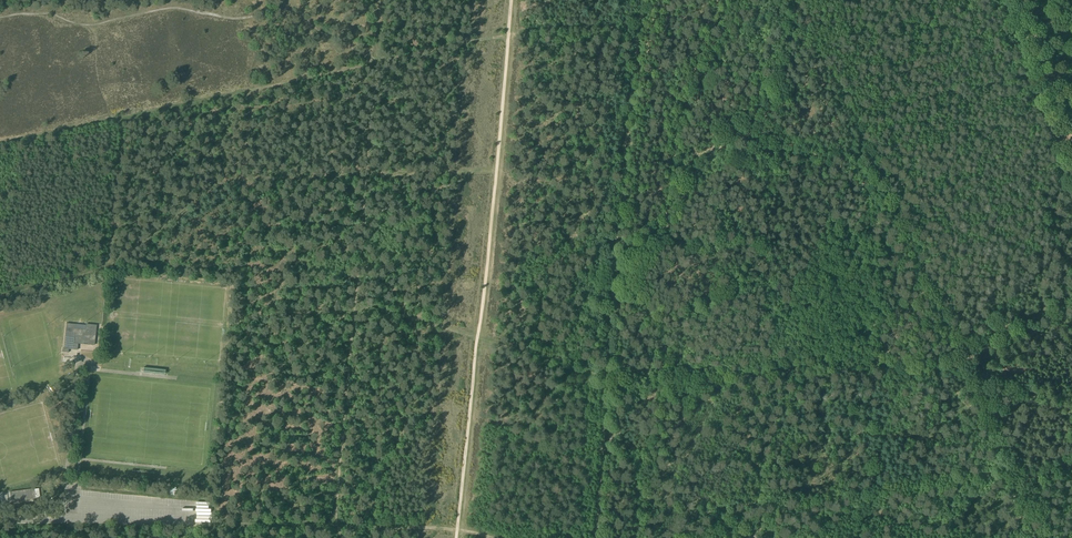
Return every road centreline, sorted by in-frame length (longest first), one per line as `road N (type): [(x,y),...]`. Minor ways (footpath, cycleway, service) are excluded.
road 1 (track): [(478,337),(356,307),(366,179),(219,186),(120,264),(0,296)]
road 2 (track): [(511,33),(457,530)]
road 3 (track): [(964,359),(798,2)]
road 4 (track): [(798,2),(766,115),(715,150),(664,219),(618,242)]
road 5 (track): [(0,15),(90,21),(154,5),(219,12),(271,0)]
road 6 (track): [(457,530),(208,525)]
road 7 (track): [(644,0),(618,242)]
road 8 (track): [(598,537),(607,377)]
road 9 (unclassified): [(63,521),(208,525)]
road 10 (unclassified): [(63,521),(75,377)]
road 11 (track): [(1024,481),(964,359)]
road 12 (track): [(618,242),(607,377)]
road 13 (track): [(478,337),(607,377)]
road 14 (track): [(641,26),(511,33)]
road 15 (track): [(964,359),(1071,303)]
road 16 (track): [(283,0),(377,49),(376,63)]

